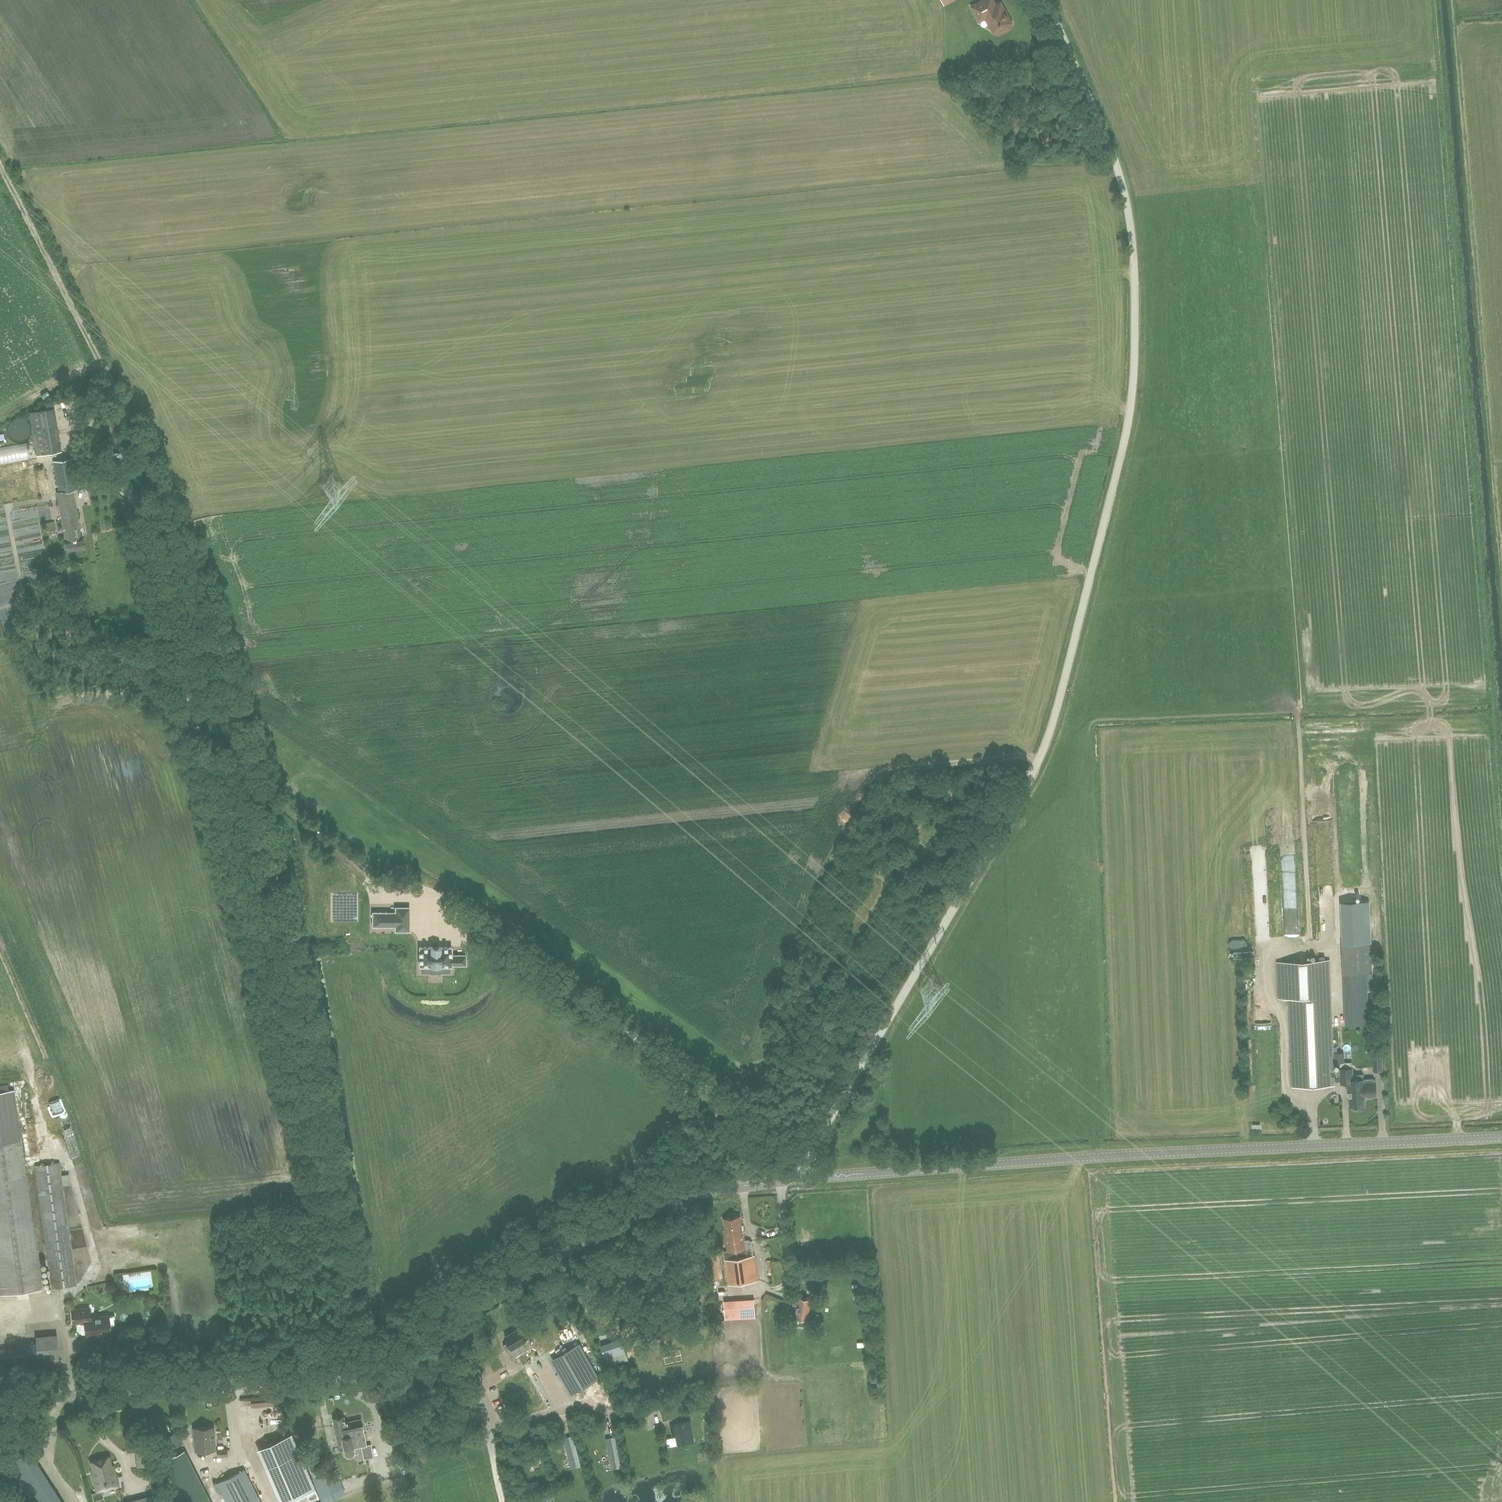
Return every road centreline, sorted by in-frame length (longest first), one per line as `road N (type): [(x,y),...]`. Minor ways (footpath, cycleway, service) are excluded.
road 1 (unclassified): [(806,1178),(810,1154),(1038,767),(1057,720),(1136,401),(1136,234),(1125,184),(1047,0)]
road 2 (track): [(324,1174),(246,742),(207,600),(139,432),(0,157)]
road 3 (tertiary): [(0,1404),(352,1375),(391,1361),(507,1286),(658,1206),(806,1178)]
road 4 (tertiary): [(806,1178),(1501,1138)]
road 5 (track): [(687,1196),(673,1263),(641,1303),(597,1332)]

